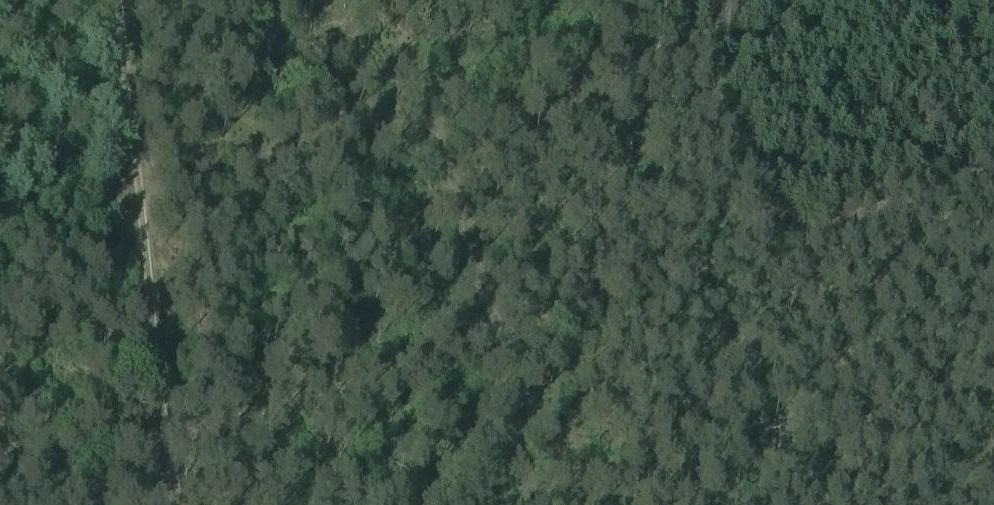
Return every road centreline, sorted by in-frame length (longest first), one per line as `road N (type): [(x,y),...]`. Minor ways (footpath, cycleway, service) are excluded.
road 1 (track): [(483,331),(993,153)]
road 2 (track): [(483,331),(422,105),(131,194)]
road 3 (track): [(157,438),(483,331)]
road 4 (track): [(131,194),(157,438)]
road 5 (track): [(110,0),(131,194)]
road 6 (track): [(534,504),(483,331)]
road 7 (track): [(0,235),(131,194)]

